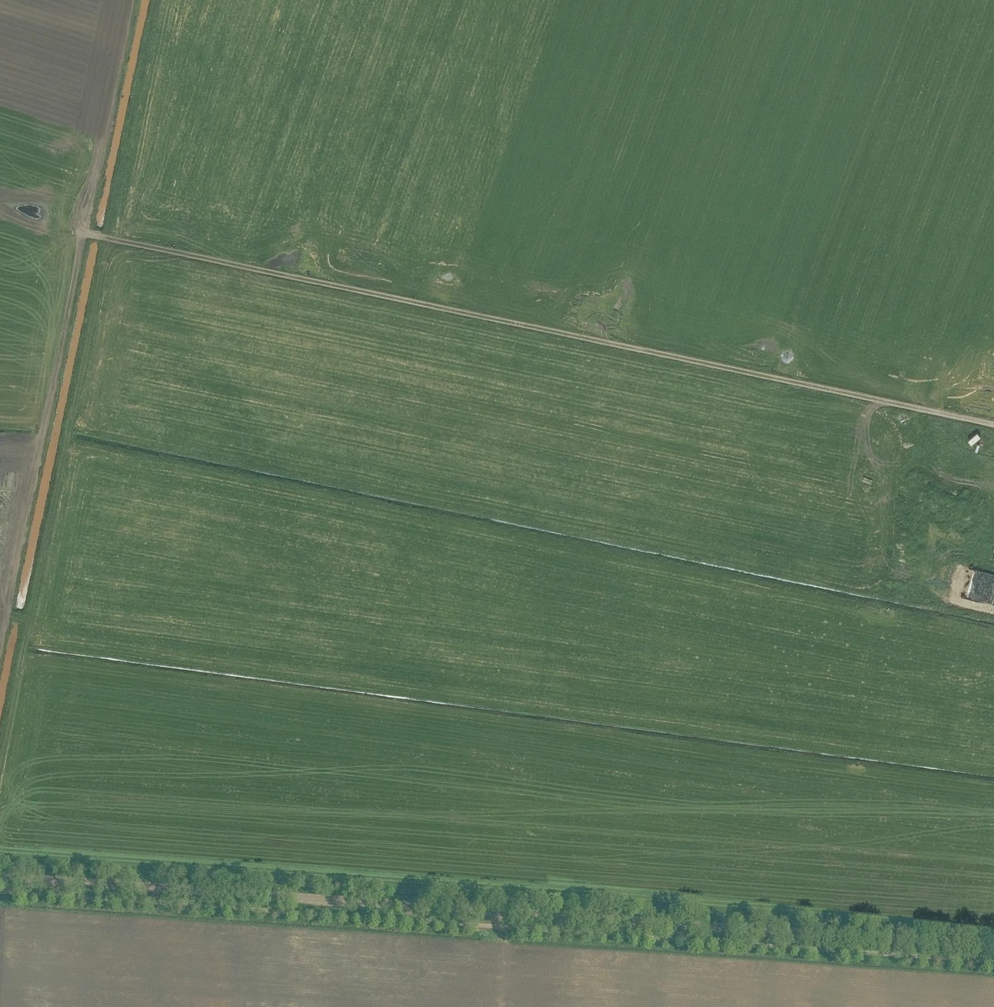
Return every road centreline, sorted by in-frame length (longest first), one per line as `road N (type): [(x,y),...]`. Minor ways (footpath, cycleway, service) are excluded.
road 1 (tertiary): [(993,948),(0,880)]

